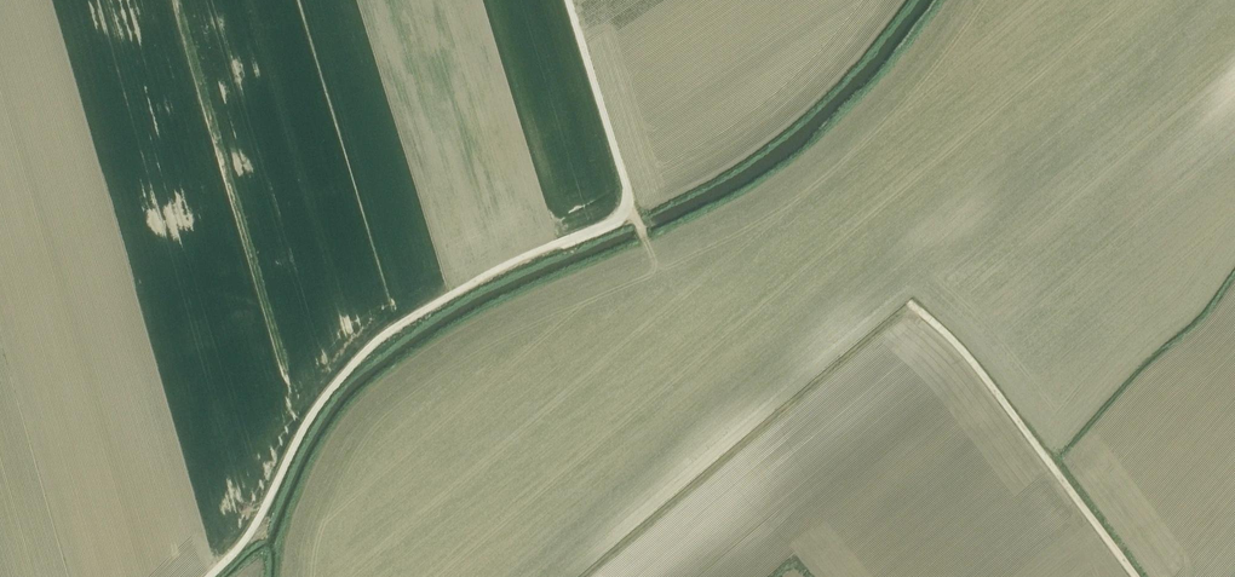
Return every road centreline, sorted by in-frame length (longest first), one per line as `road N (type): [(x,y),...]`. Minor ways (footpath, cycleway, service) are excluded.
road 1 (unclassified): [(207,576),(252,530),(301,430),(368,348),(472,280),(625,210),(626,187),(568,0)]
road 2 (track): [(1137,576),(969,357),(910,301)]

